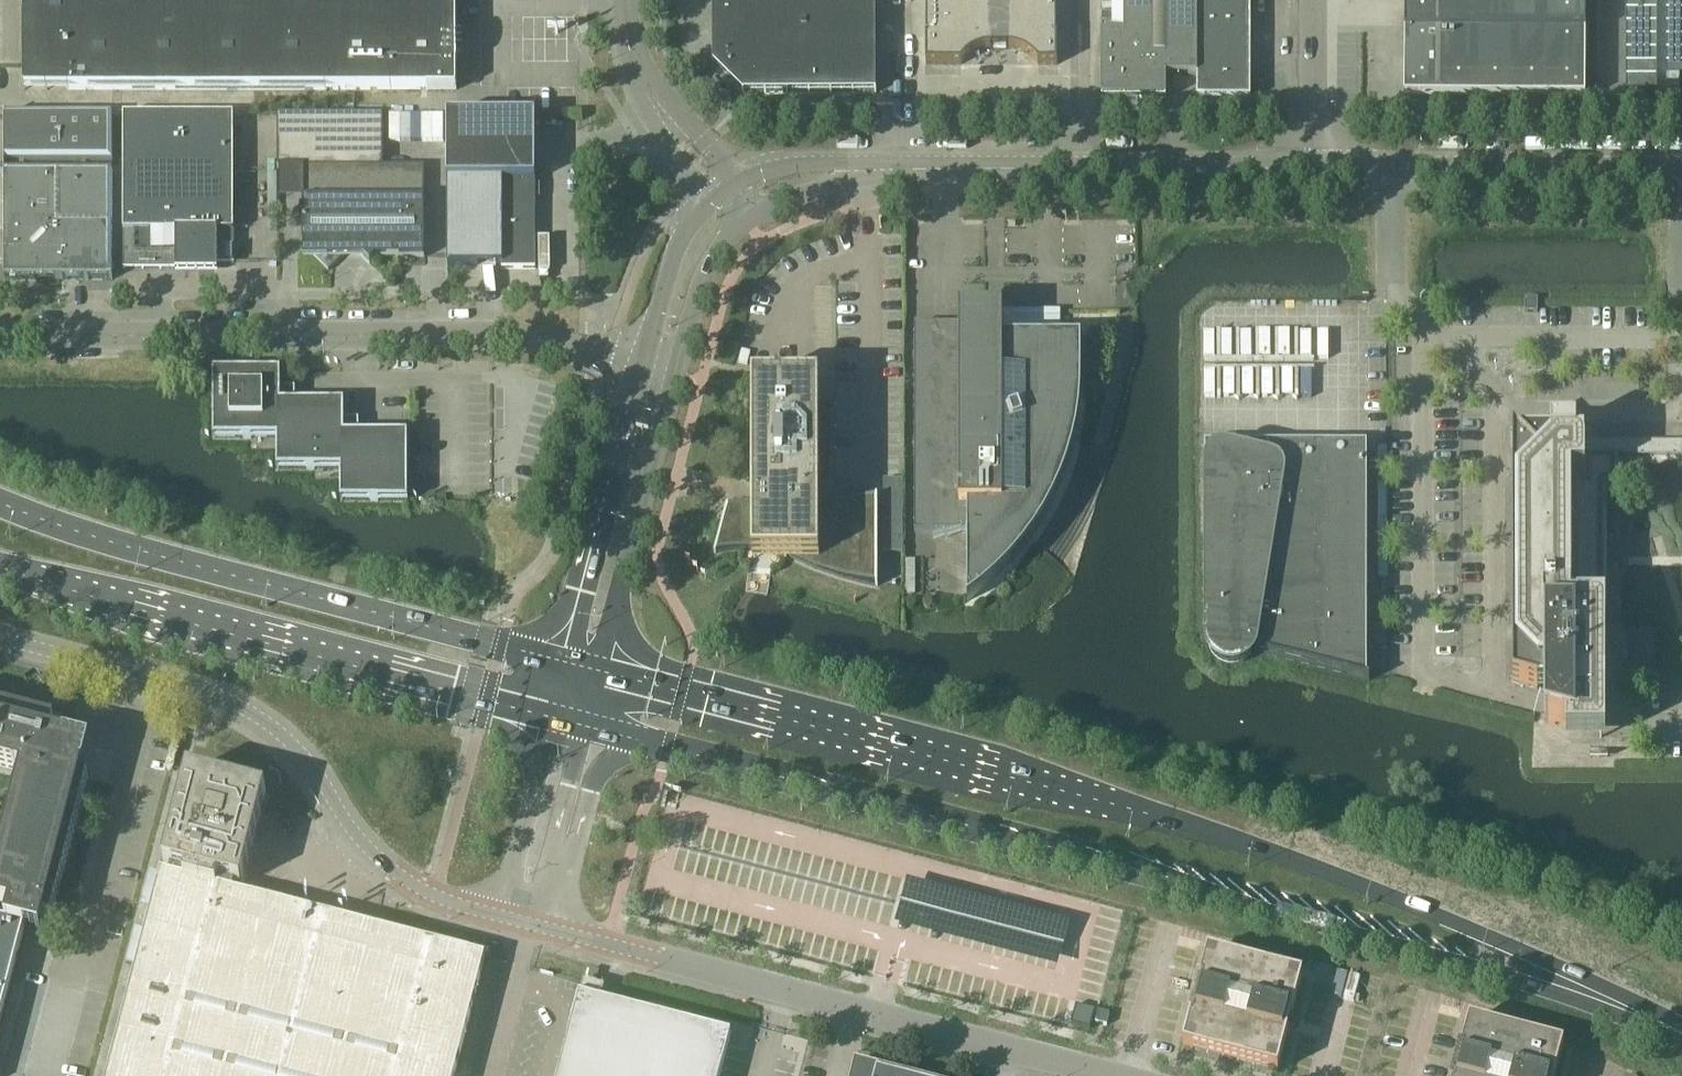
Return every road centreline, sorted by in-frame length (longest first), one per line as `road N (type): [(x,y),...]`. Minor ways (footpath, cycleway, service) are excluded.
road 1 (primary): [(1670,1027),(1394,897),(1221,837),(600,671)]
road 2 (primary): [(587,727),(1558,988),(1670,1027)]
road 3 (unclassified): [(639,360),(509,329),(0,324)]
road 4 (unclassified): [(1125,1075),(541,922)]
road 5 (unclassified): [(500,912),(402,880),(338,811),(310,766),(272,727),(230,703),(176,681),(0,635)]
road 6 (primary): [(558,660),(166,557),(0,498)]
road 7 (primary): [(0,564),(546,717)]
road 8 (tertiary): [(862,166),(1319,164)]
road 9 (tertiary): [(1319,164),(1681,167)]
road 10 (tertiary): [(639,360),(558,660)]
road 11 (tertiary): [(600,671),(669,369)]
road 12 (residential): [(715,182),(650,91),(637,50),(636,0)]
road 13 (unclassified): [(541,922),(587,727)]
road 14 (unclassified): [(546,717),(500,912)]
road 15 (tertiary): [(715,182),(673,246),(639,360)]
road 16 (tertiary): [(669,369),(705,255),(739,210)]
road 17 (unclassified): [(1319,164),(1319,0)]
road 18 (tertiary): [(862,166),(769,165),(715,182)]
road 19 (tertiary): [(739,210),(783,184),(862,166)]

